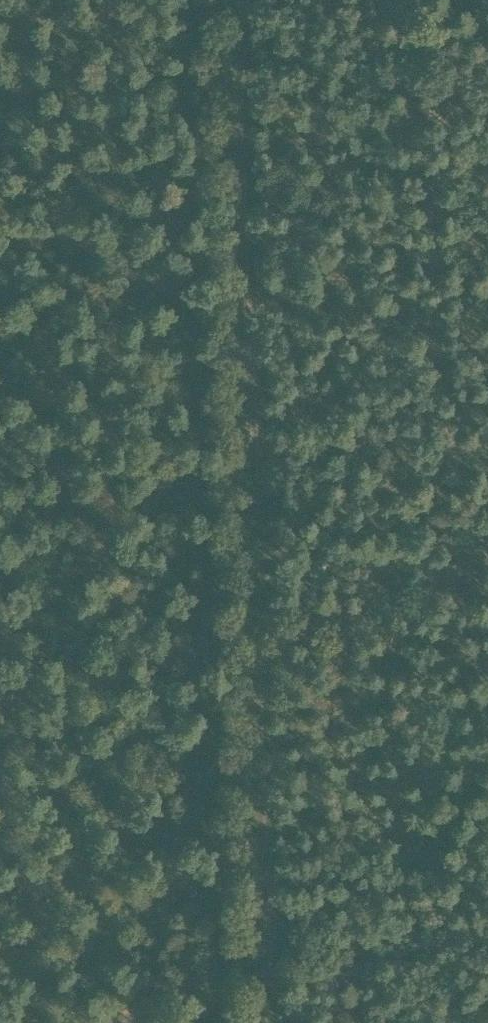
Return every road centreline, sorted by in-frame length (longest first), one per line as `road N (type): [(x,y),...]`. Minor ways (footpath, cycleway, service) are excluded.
road 1 (track): [(244,149),(265,945)]
road 2 (track): [(265,945),(487,805)]
road 3 (track): [(108,1022),(265,945)]
road 4 (track): [(239,0),(244,149)]

